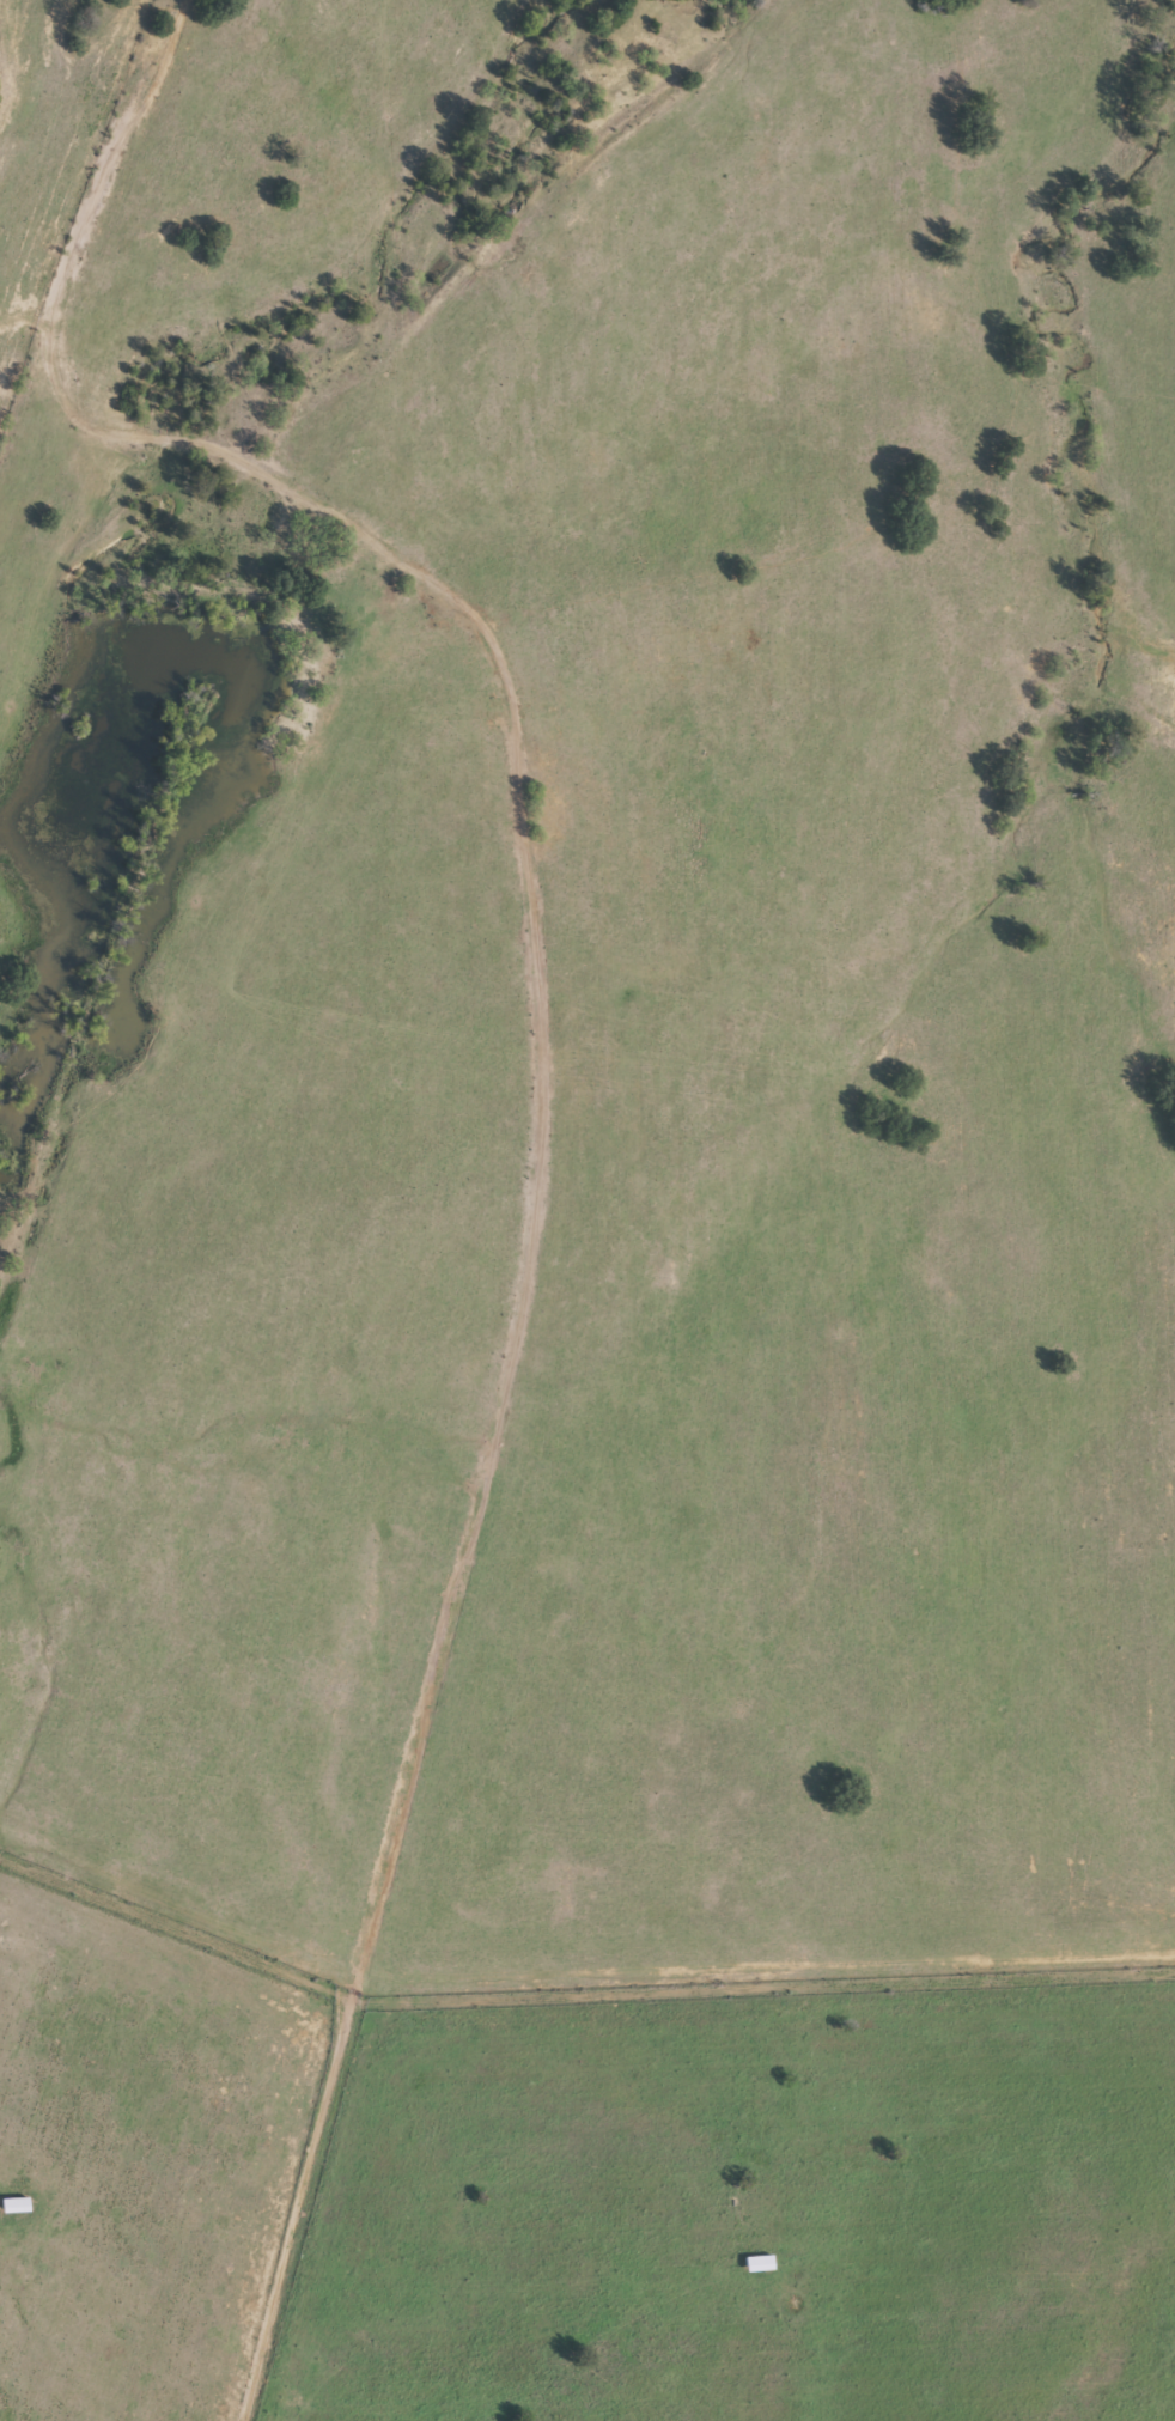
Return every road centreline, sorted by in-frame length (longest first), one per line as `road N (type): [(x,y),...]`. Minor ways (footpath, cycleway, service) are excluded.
road 1 (residential): [(251,2420),(360,2110),(446,1692),(463,1567)]

